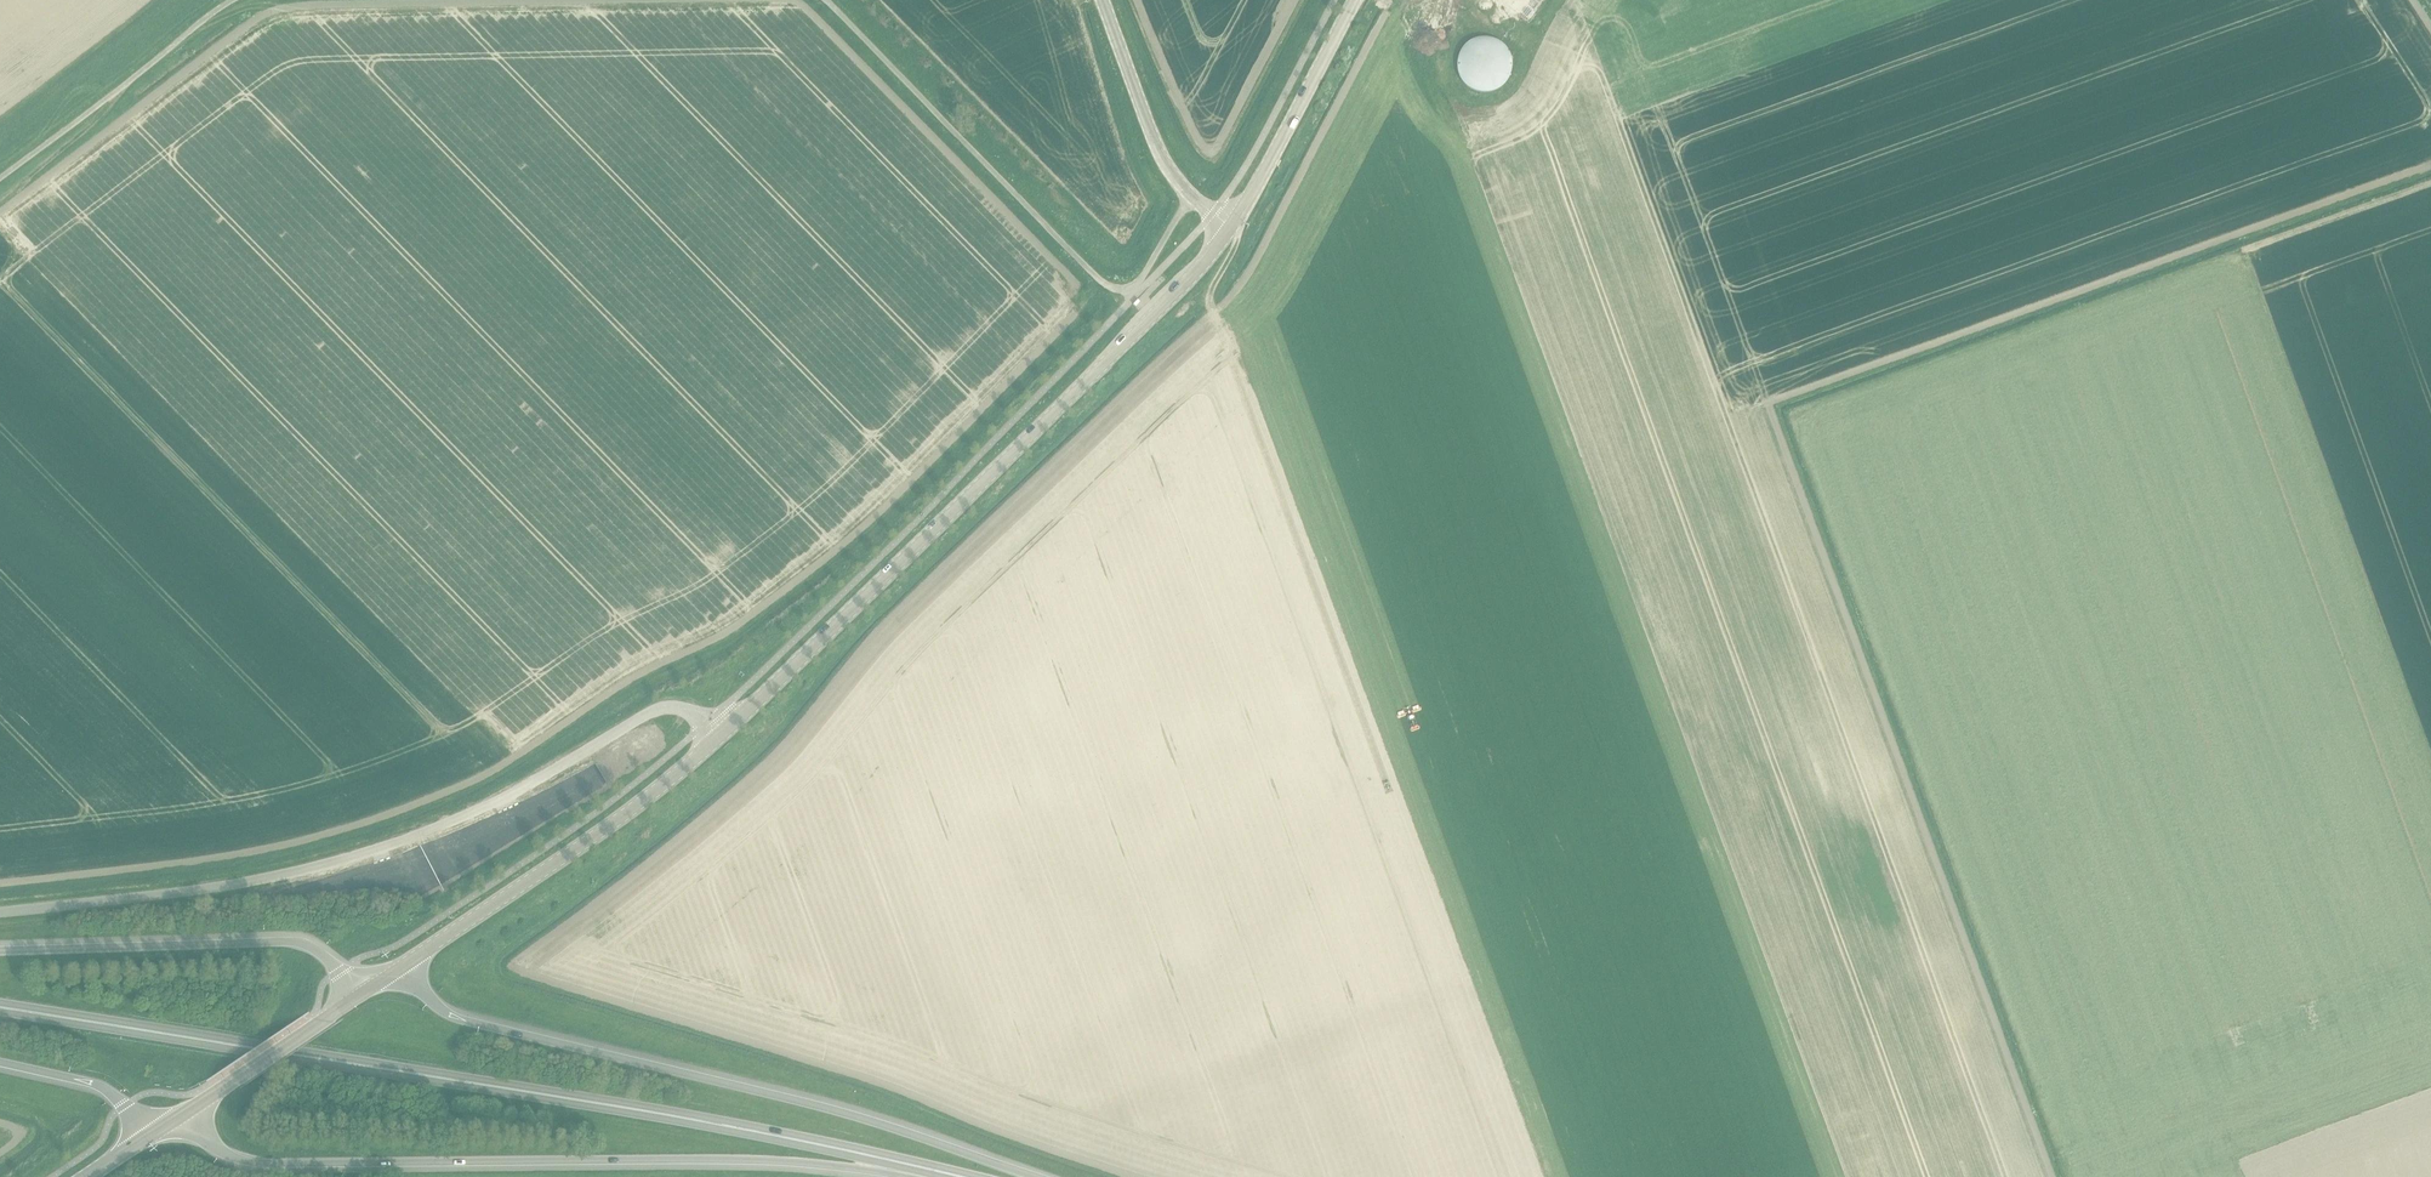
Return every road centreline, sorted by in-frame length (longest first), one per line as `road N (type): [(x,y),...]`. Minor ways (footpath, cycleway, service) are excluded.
road 1 (trunk): [(0,1011),(741,1128),(948,1173)]
road 2 (trunk): [(188,1112),(206,1141),(245,1161),(775,1161),(948,1173)]
road 3 (unclassified): [(716,737),(671,705),(497,800),(413,835),(283,872),(0,912)]
road 4 (tertiary): [(716,737),(1147,320),(1230,228)]
road 5 (trunk): [(1038,1176),(788,1093),(453,1015),(398,971)]
road 6 (unclassified): [(827,0),(1107,286),(1139,282),(1192,197)]
road 7 (tertiary): [(398,971),(580,845),(716,737)]
road 8 (trunk): [(361,994),(298,941),(0,949)]
road 9 (unclassified): [(0,173),(237,0)]
road 10 (tertiary): [(1230,228),(1355,0)]
road 11 (unclassified): [(1192,197),(1166,166),(1100,0)]
road 12 (tertiary): [(188,1112),(361,994)]
road 13 (trunk): [(0,1063),(110,1089),(148,1136)]

